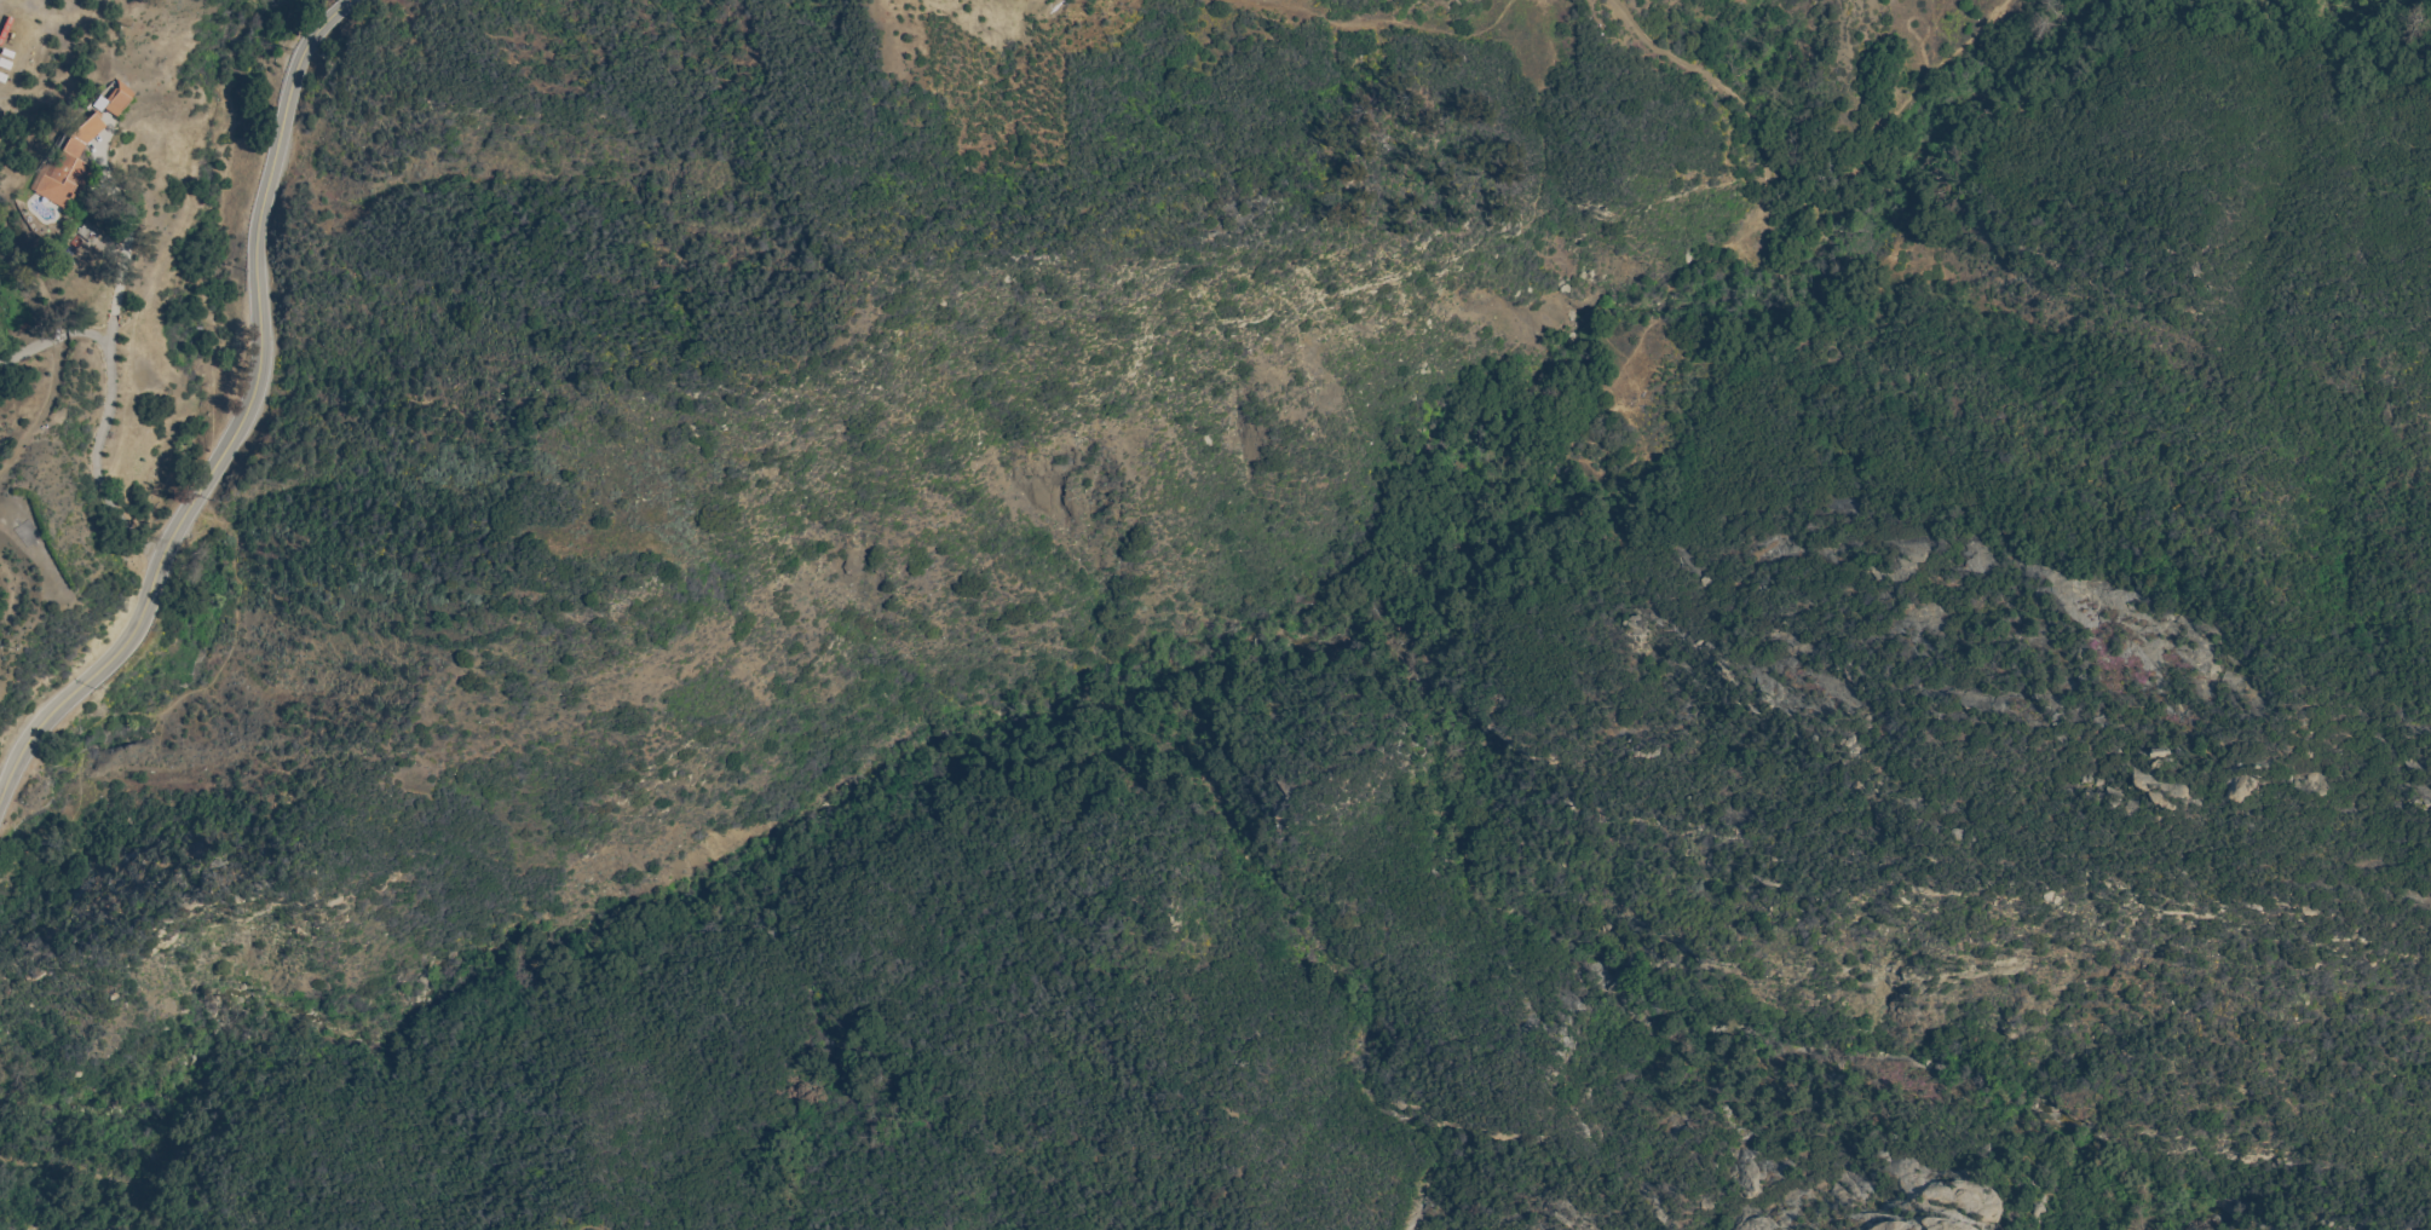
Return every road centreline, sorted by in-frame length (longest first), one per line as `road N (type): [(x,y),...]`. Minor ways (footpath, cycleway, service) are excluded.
road 1 (tertiary): [(0,807),(45,734),(111,670),(138,626),(159,561),(249,418),(260,381),(259,226),(299,82),(324,39),(364,0)]

